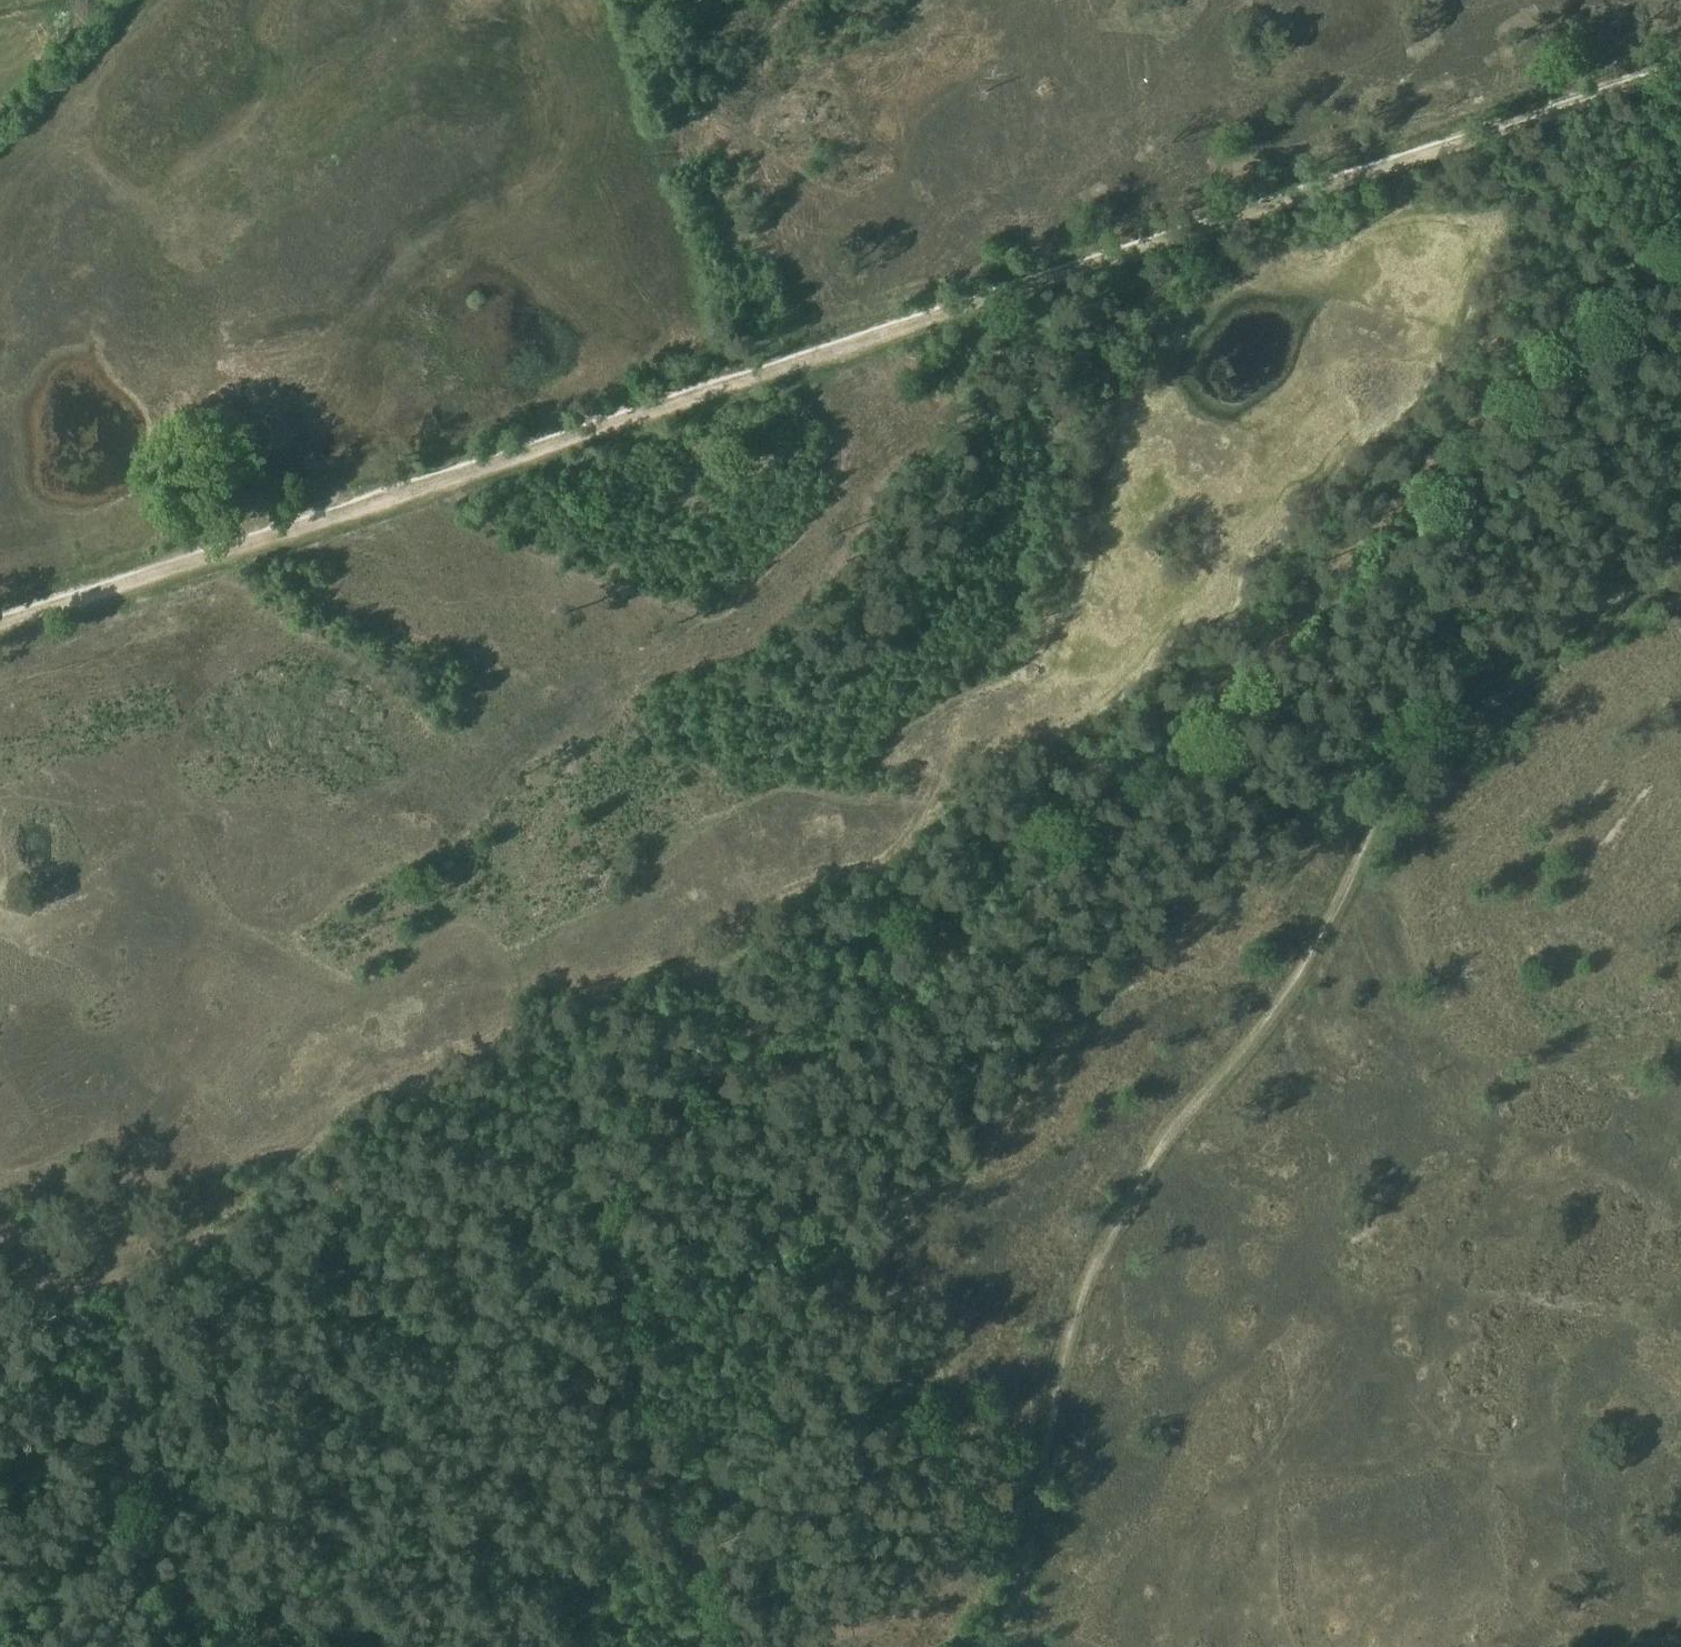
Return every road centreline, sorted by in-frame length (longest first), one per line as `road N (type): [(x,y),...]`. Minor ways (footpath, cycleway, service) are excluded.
road 1 (track): [(0,631),(1680,75)]

